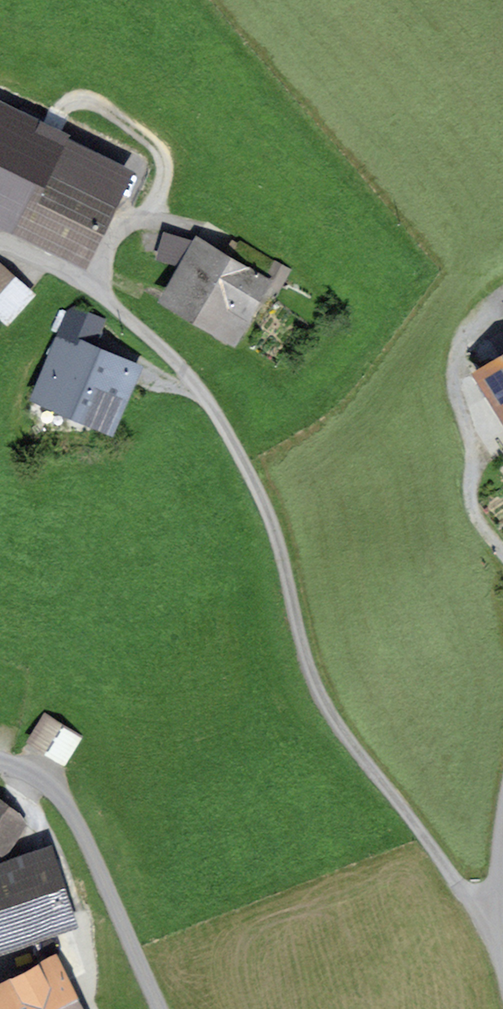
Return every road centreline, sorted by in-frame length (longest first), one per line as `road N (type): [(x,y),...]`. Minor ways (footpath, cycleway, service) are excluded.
road 1 (residential): [(494,933),(333,718),(302,648),(262,501),(192,379),(97,292),(0,244)]
road 2 (residential): [(0,763),(53,790),(81,831),(160,1008)]
road 3 (track): [(502,551),(470,501),(472,454),(452,374),(465,334),(502,301)]

